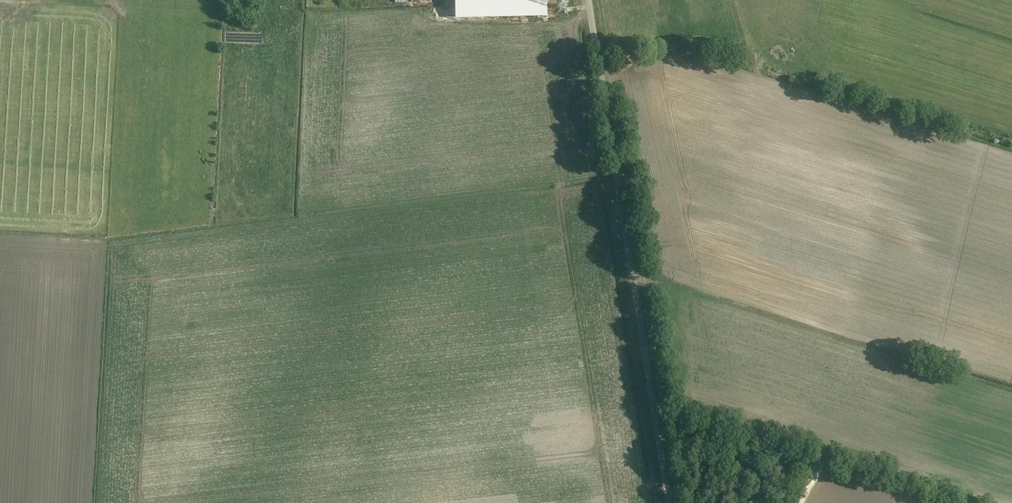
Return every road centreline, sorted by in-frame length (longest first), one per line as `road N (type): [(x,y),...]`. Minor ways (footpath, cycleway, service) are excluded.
road 1 (unclassified): [(669,502),(589,0)]

